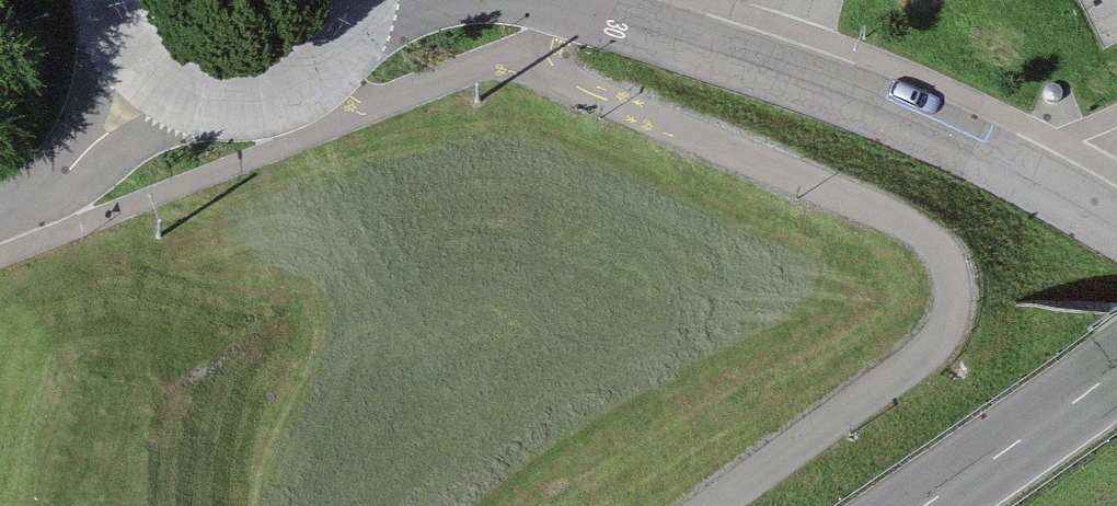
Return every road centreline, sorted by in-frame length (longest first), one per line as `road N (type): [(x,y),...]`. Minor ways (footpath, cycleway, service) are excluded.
road 1 (unclassified): [(546,0),(647,25),(830,88),(962,141),(1097,209)]
road 2 (residential): [(152,82),(191,107),(238,115),(294,105),(348,64),(375,0)]
road 3 (primary): [(1116,373),(921,505)]
road 4 (residential): [(0,218),(70,169),(152,82)]

